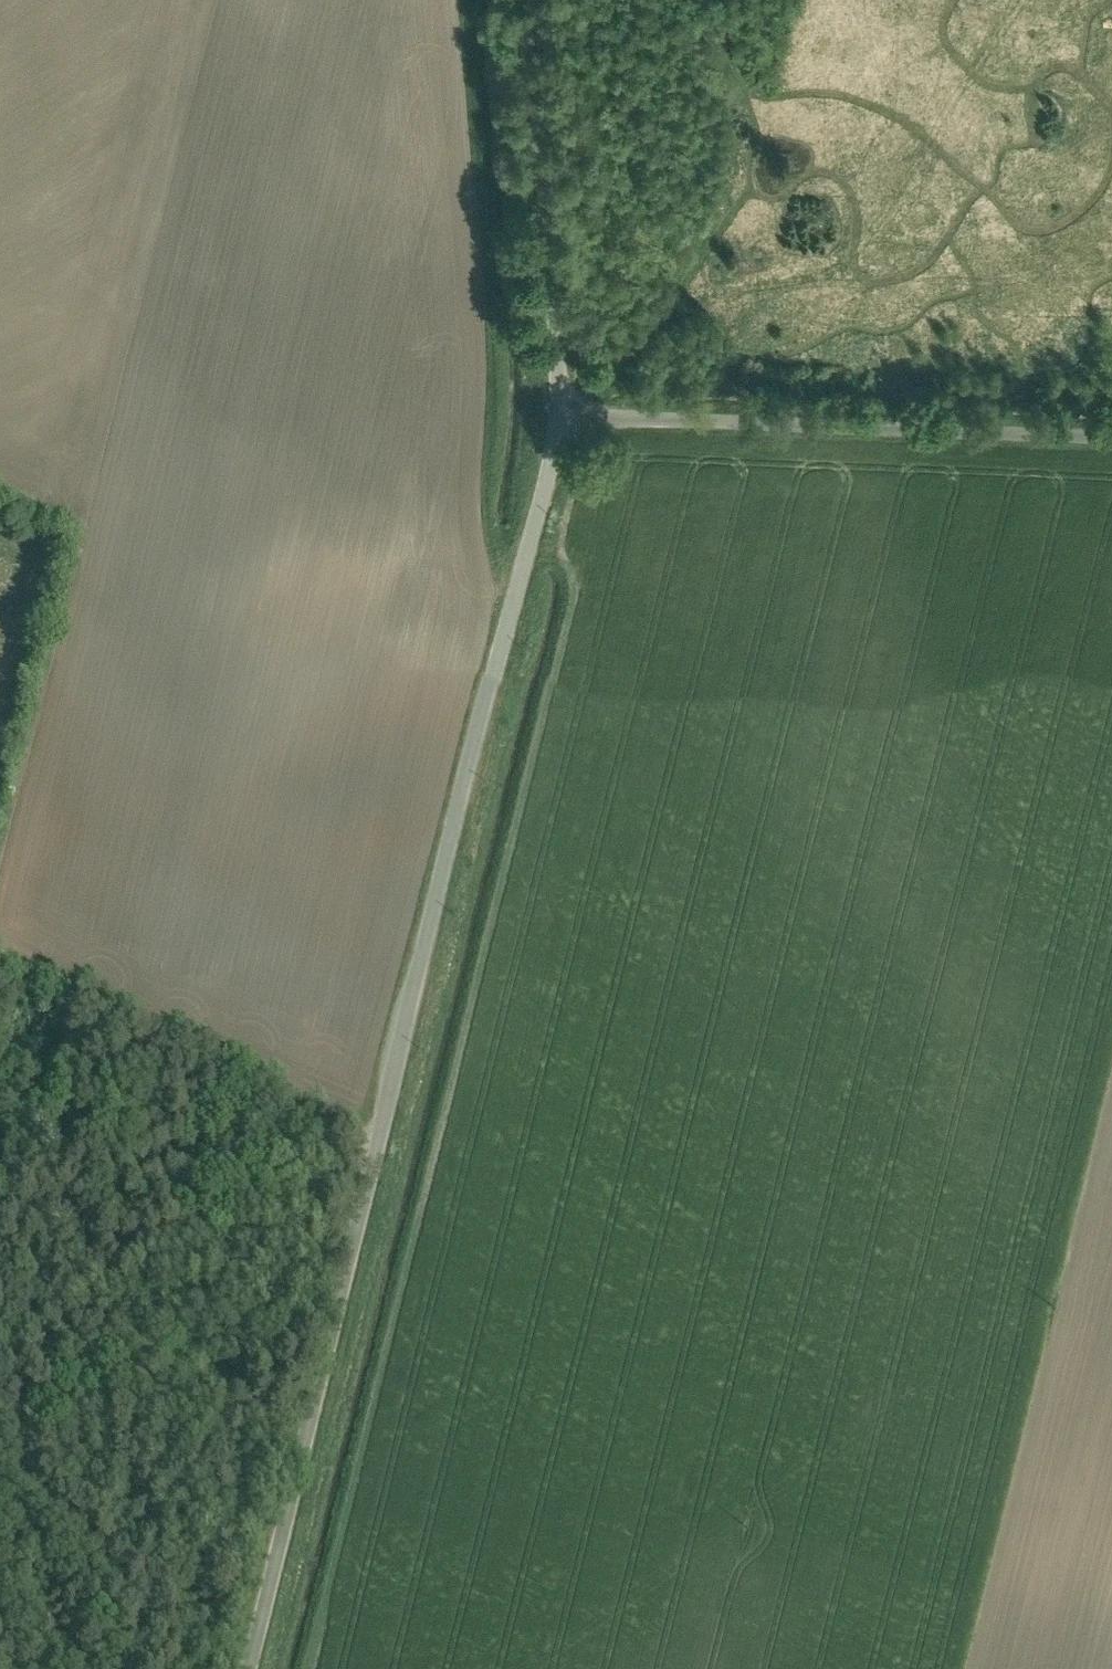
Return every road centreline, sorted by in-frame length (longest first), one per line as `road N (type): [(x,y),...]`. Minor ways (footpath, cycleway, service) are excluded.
road 1 (unclassified): [(561,408),(248,1668)]
road 2 (unclassified): [(1111,432),(561,408)]
road 3 (unclassified): [(528,0),(561,408)]

